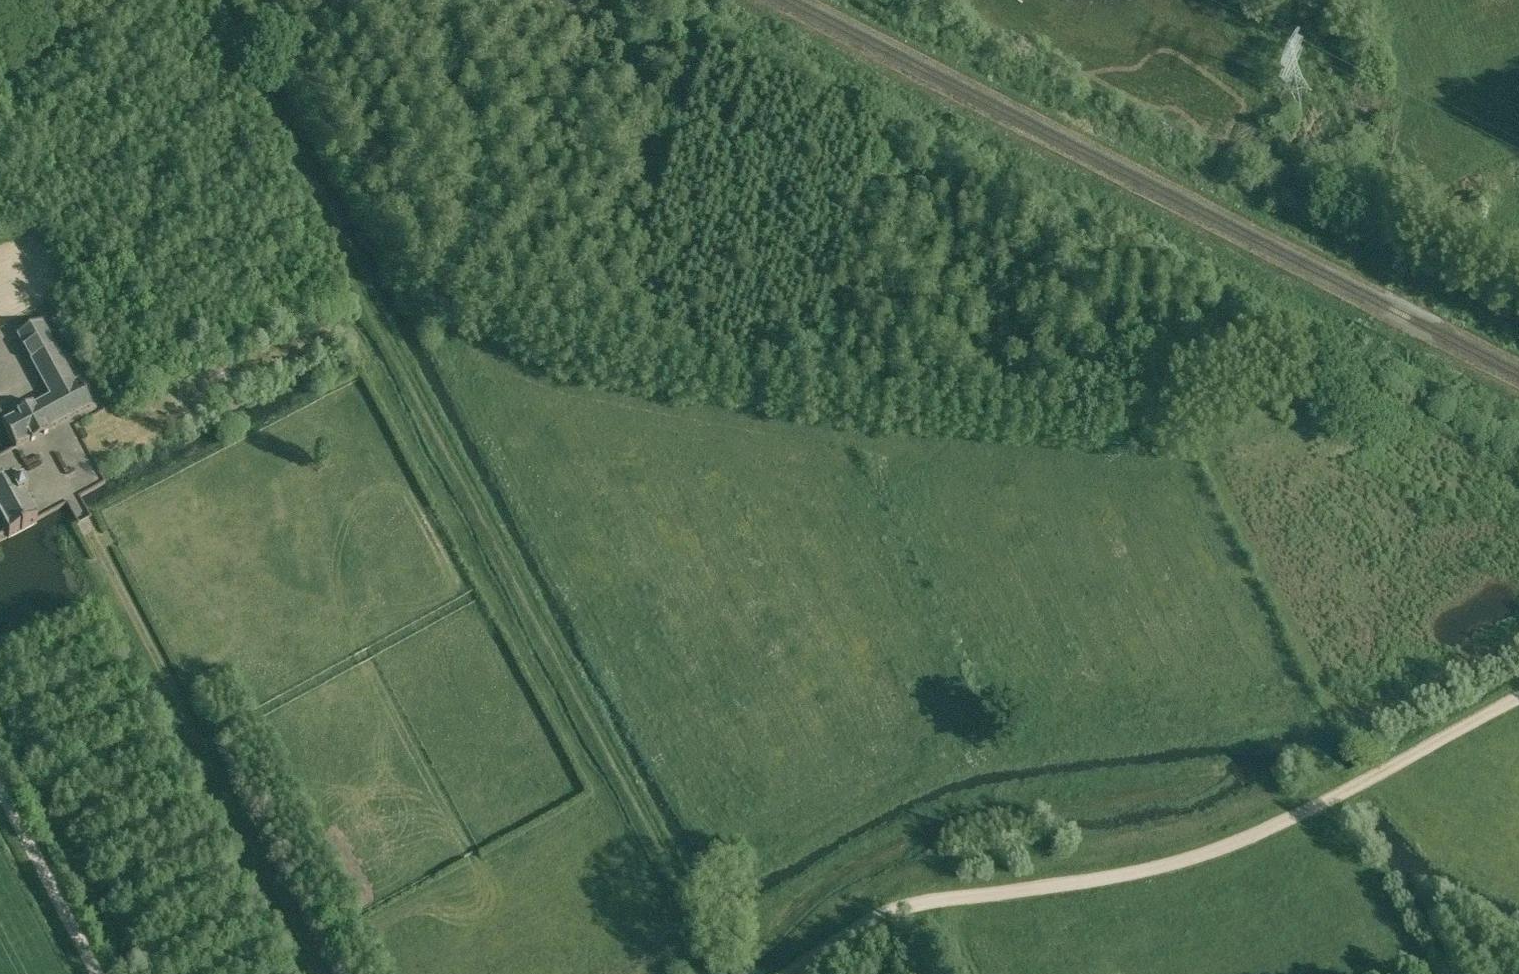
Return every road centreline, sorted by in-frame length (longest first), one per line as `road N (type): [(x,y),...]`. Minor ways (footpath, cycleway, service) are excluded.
road 1 (track): [(257,0),(413,285),(508,336),(812,407),(1014,431),(1141,427),(1350,364)]
road 2 (track): [(1518,697),(1258,837),(1089,883),(926,900),(883,913),(785,973)]
road 3 (track): [(95,973),(0,794)]

